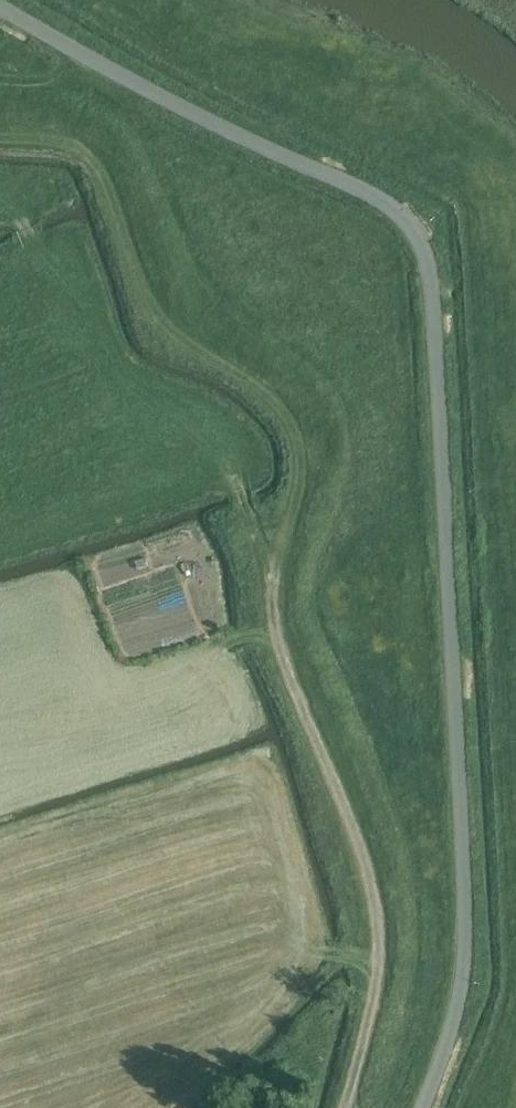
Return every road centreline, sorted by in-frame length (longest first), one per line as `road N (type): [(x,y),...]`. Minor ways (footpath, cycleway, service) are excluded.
road 1 (unclassified): [(423,1107),(458,1006),(466,925),(433,307),(423,248),(379,199),(229,132),(0,8)]
road 2 (track): [(345,1107),(374,1000),(378,922),(360,842),(279,635),(279,587),(302,485),(300,445),(277,401),(182,338),(157,312),(104,173),(78,147)]

